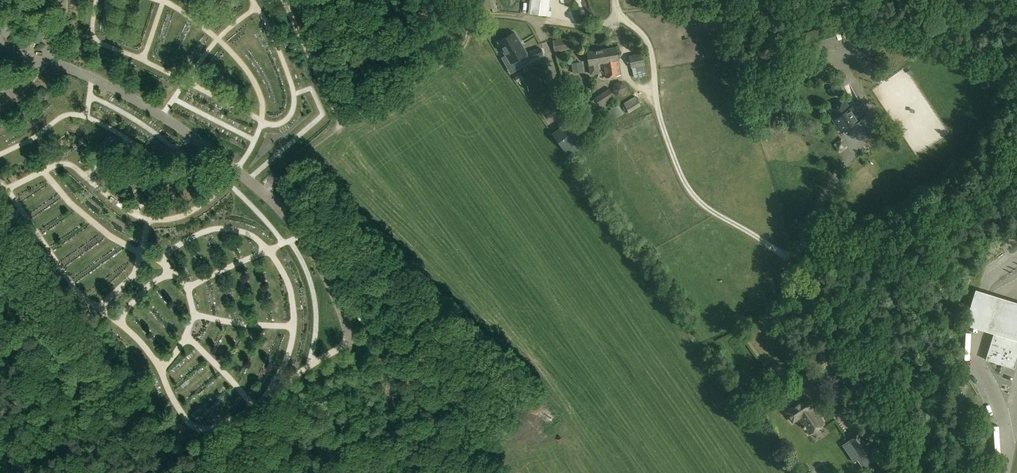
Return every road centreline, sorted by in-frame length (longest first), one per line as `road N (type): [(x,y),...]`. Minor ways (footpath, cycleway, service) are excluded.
road 1 (unclassified): [(782,255),(687,186),(658,109),(650,48),(616,6)]
road 2 (track): [(340,122),(464,51),(483,16),(603,24)]
road 3 (track): [(284,0),(340,122)]

